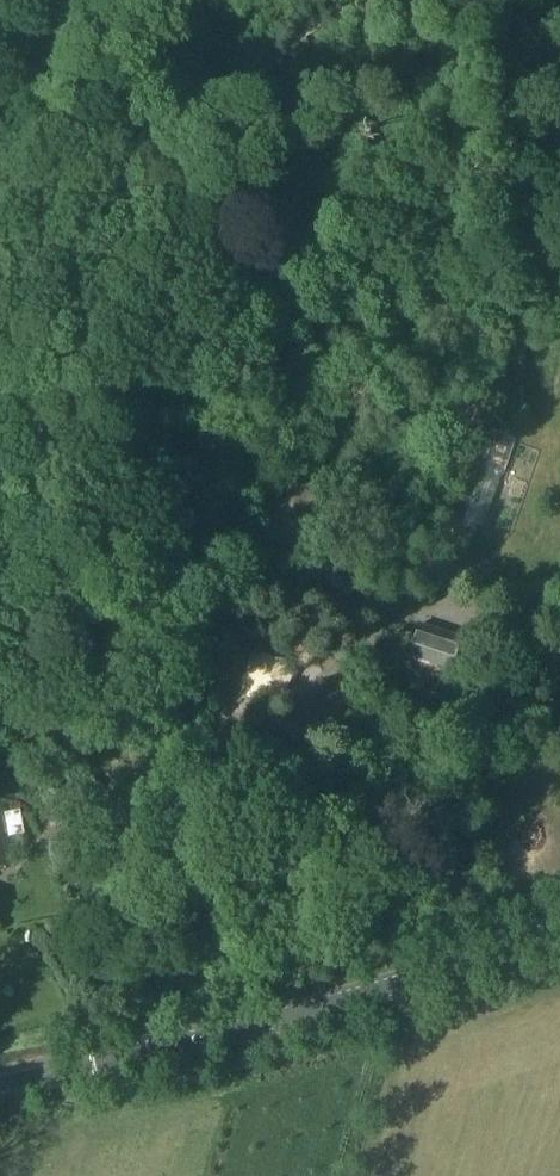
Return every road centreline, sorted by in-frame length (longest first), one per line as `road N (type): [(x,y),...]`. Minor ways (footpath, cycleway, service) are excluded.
road 1 (tertiary): [(0,1085),(327,1004),(559,926)]
road 2 (unclassified): [(0,431),(142,0)]

